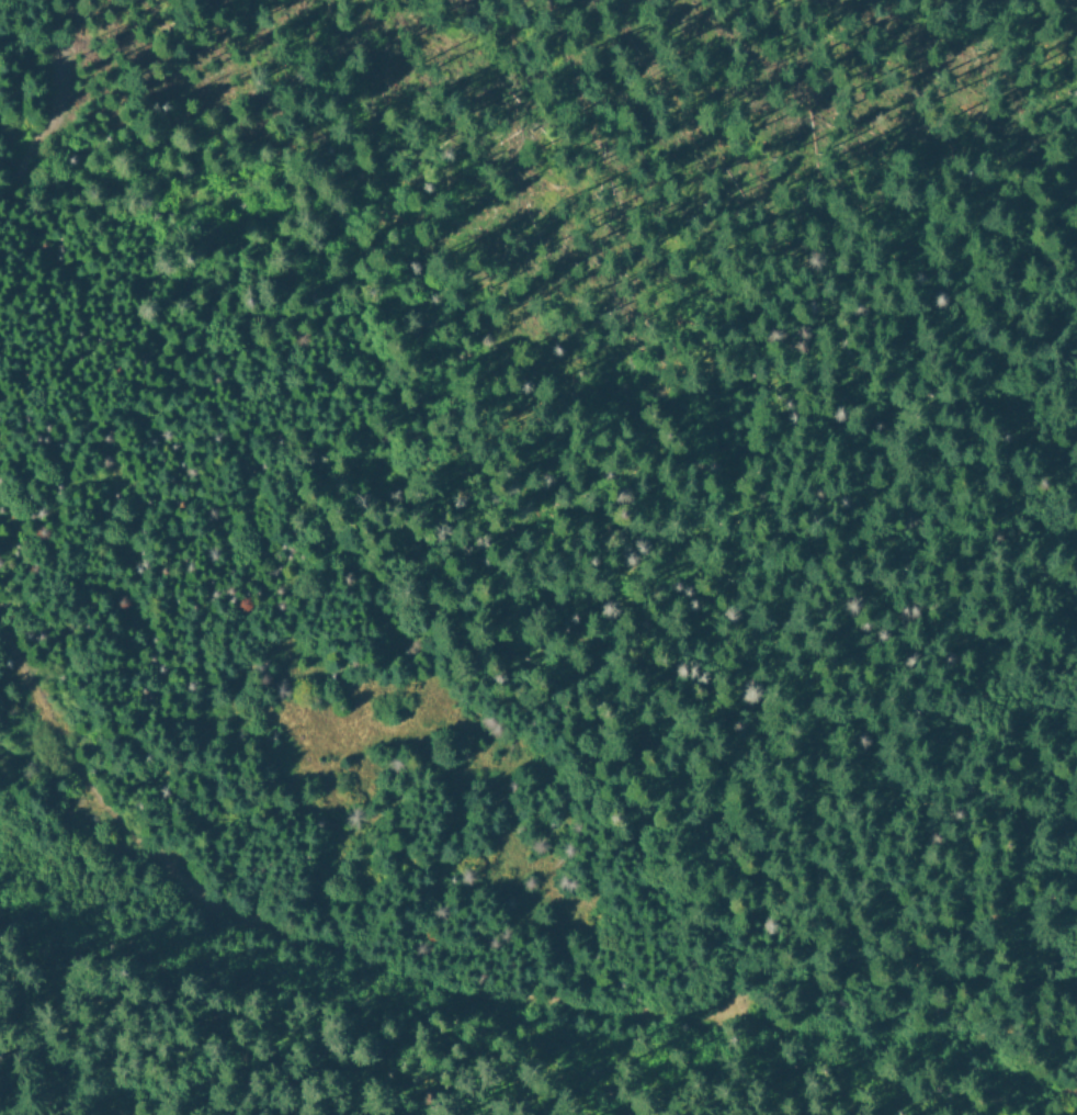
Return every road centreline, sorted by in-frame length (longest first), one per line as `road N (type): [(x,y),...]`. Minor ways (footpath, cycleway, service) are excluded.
road 1 (track): [(0,637),(70,768),(110,815),(162,872),(269,933),(485,990),(645,1011),(739,1010),(1076,1087)]
road 2 (track): [(57,0),(50,89),(36,134),(0,187)]

